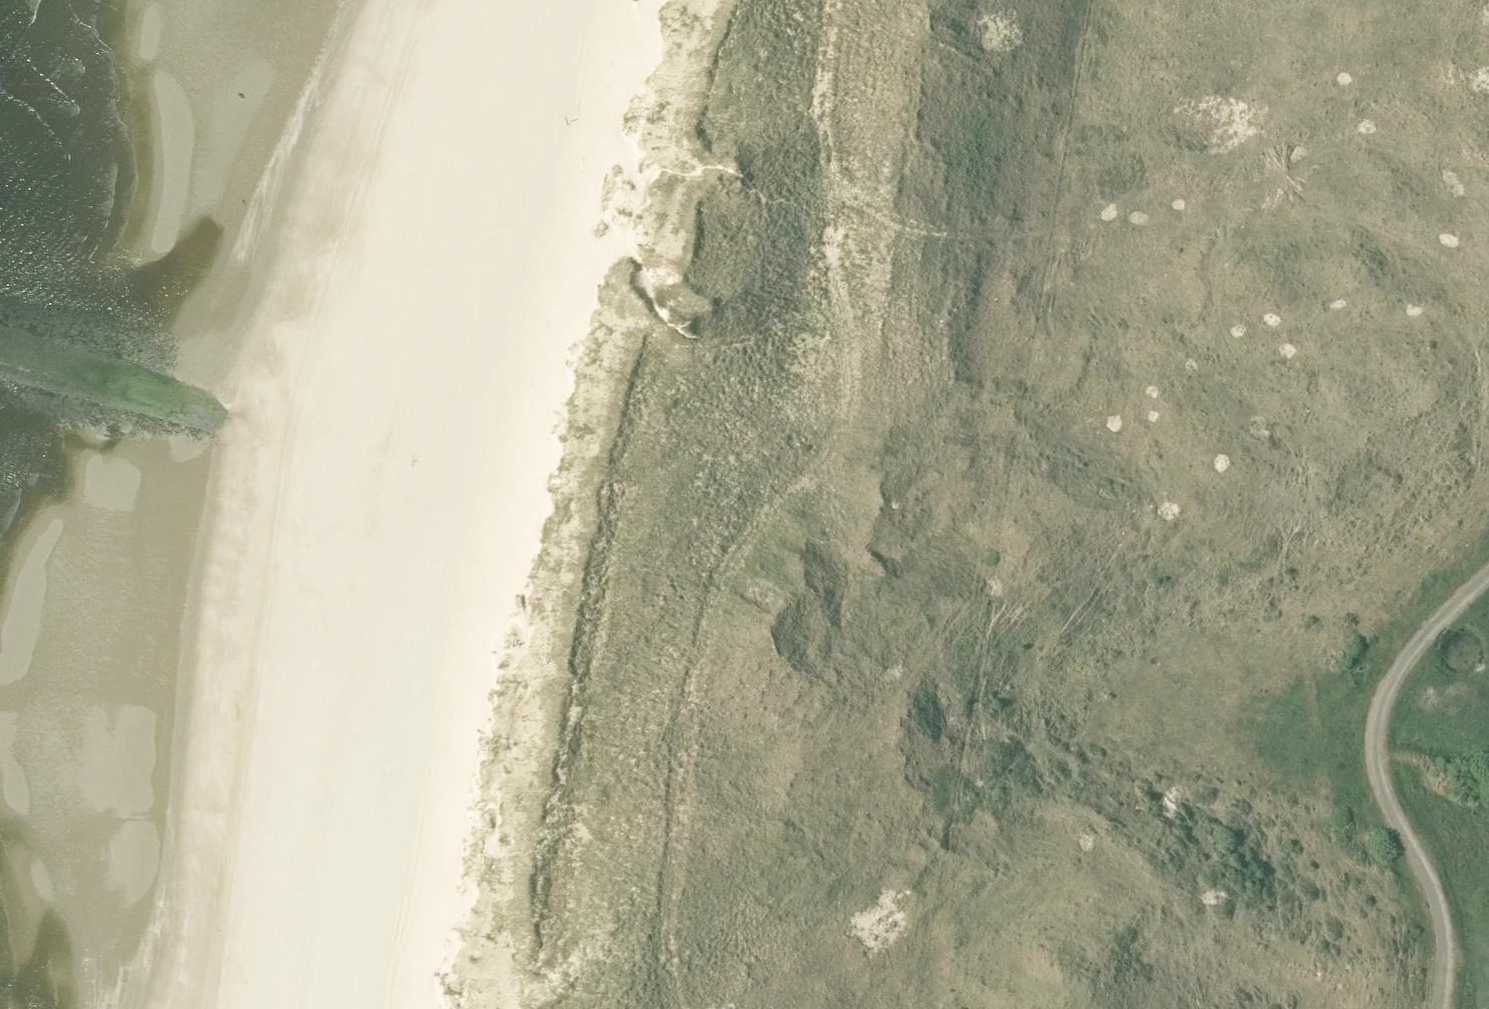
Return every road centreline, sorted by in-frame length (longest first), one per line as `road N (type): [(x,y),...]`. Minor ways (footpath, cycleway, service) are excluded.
road 1 (track): [(1443,1008),(1450,970),(1433,890),(1390,812),(1373,761),(1376,707),(1409,651),(1488,575)]

